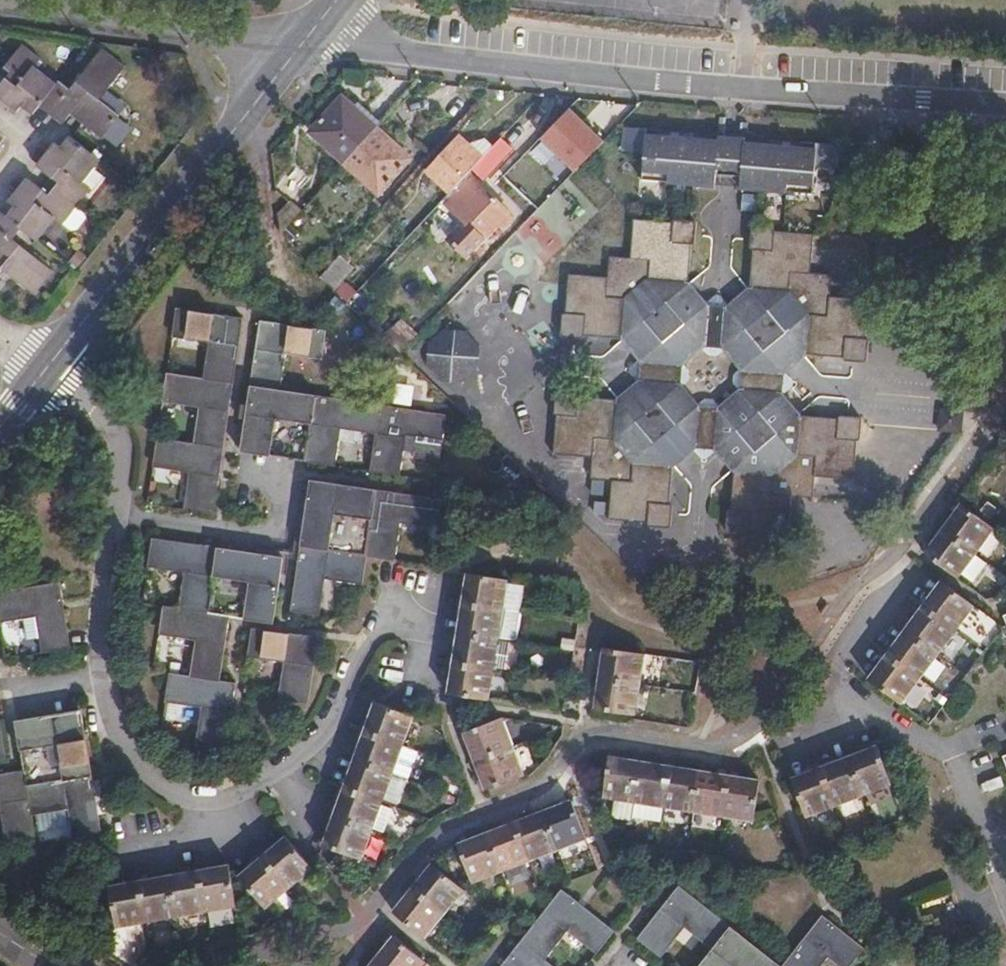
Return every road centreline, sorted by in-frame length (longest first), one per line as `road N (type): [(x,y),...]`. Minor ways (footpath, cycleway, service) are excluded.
road 1 (residential): [(395,628),(359,654),(311,738),(266,774),(193,797),(145,777),(111,723),(101,671),(116,444),(41,375)]
road 2 (residential): [(327,14),(352,33),(416,56),(1005,105)]
road 3 (residential): [(767,707),(735,744),(694,750),(602,737),(578,744),(534,794),(445,830),(360,921),(328,938),(195,961)]
road 4 (residential): [(41,375),(295,55)]
road 5 (residential): [(0,6),(228,35),(295,55)]
road 6 (residential): [(869,718),(838,660),(871,609),(928,566)]
road 7 (residential): [(869,718),(794,746),(767,707)]

